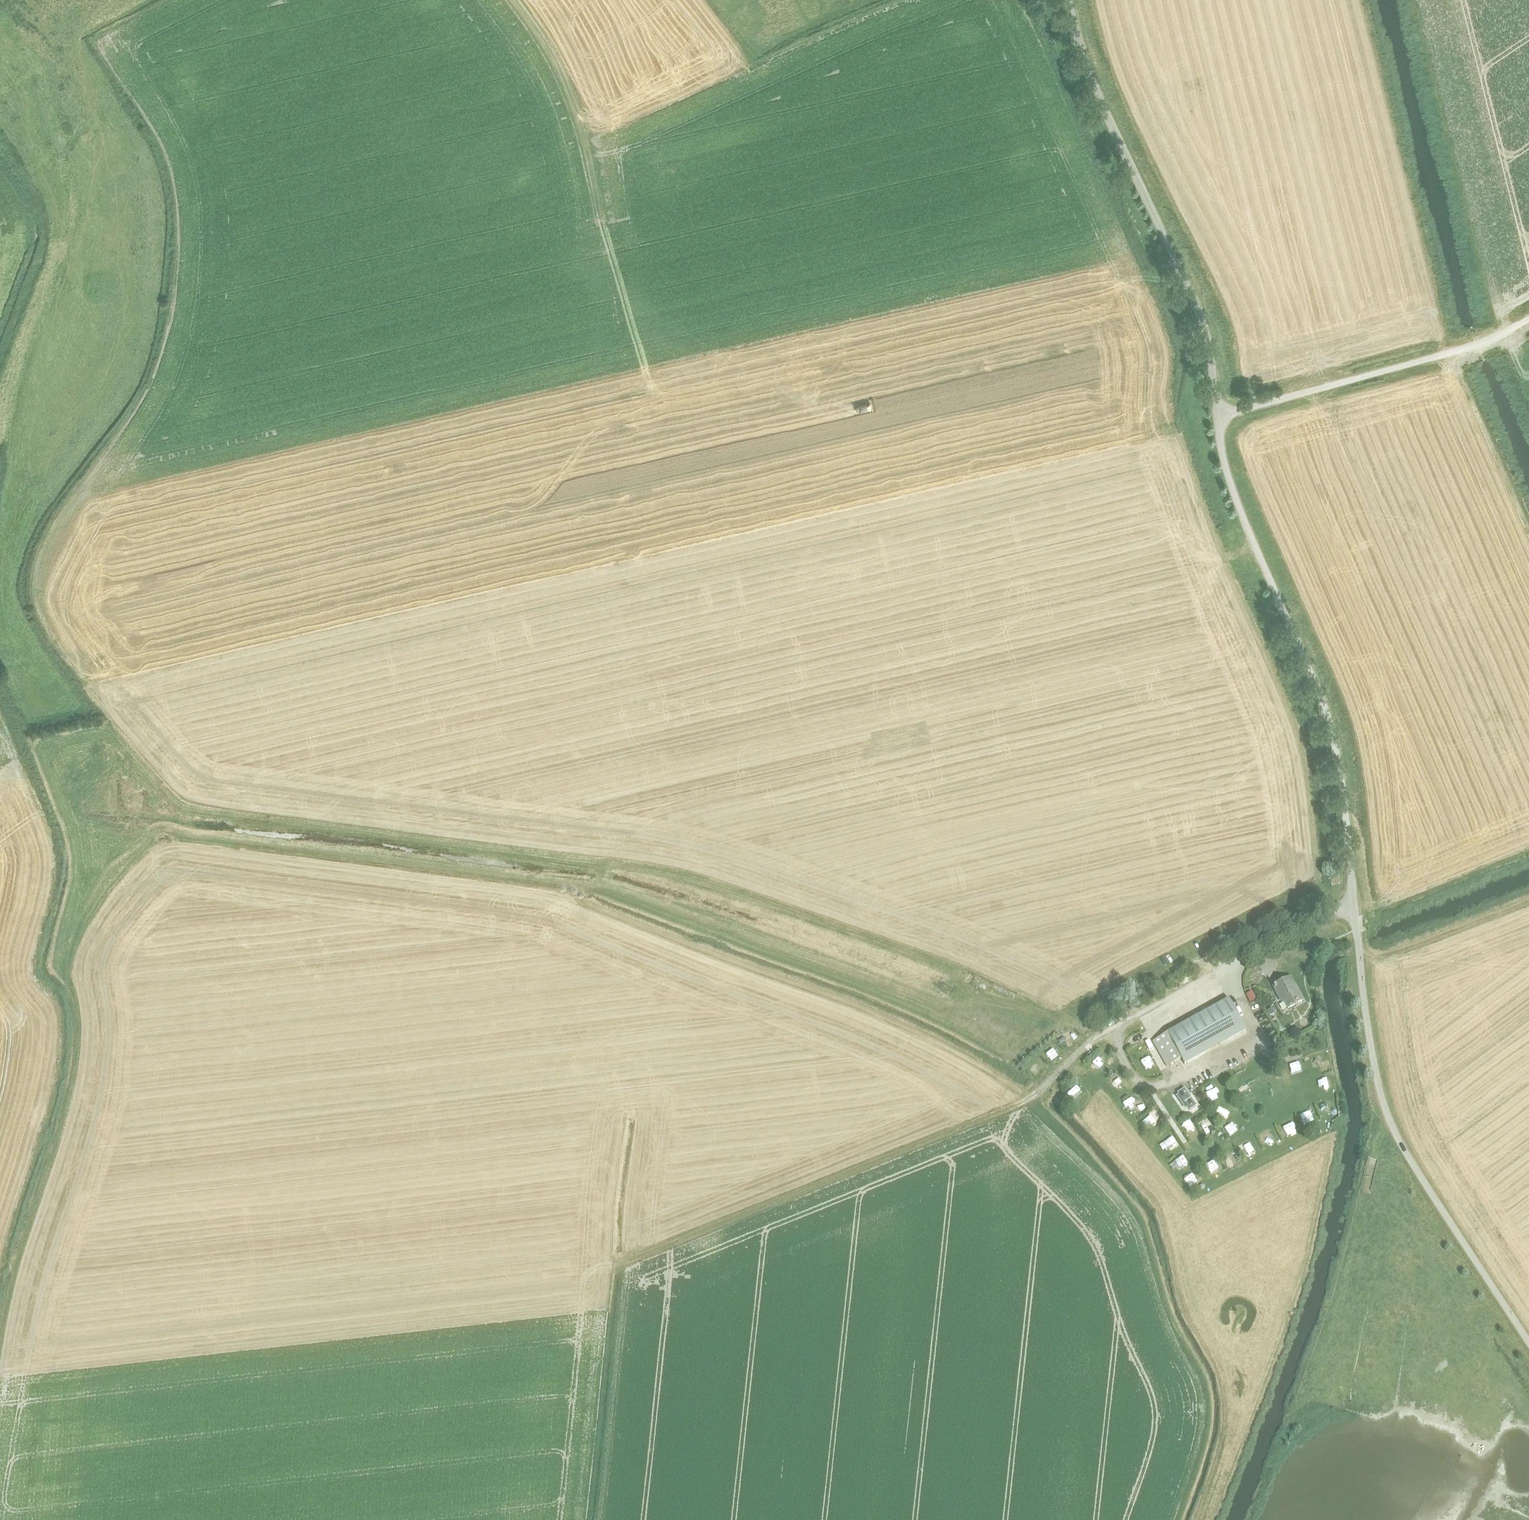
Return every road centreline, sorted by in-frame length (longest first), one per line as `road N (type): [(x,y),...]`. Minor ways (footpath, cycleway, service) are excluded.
road 1 (unclassified): [(1528,1344),(1387,1113),(1368,1031),(1334,742),(1241,510),(1216,414)]
road 2 (track): [(615,1265),(1027,1101),(1113,1029)]
road 3 (unclassified): [(1216,414),(1204,325),(1096,91),(1069,0)]
road 4 (unclassified): [(1216,414),(1463,348),(1528,318)]

